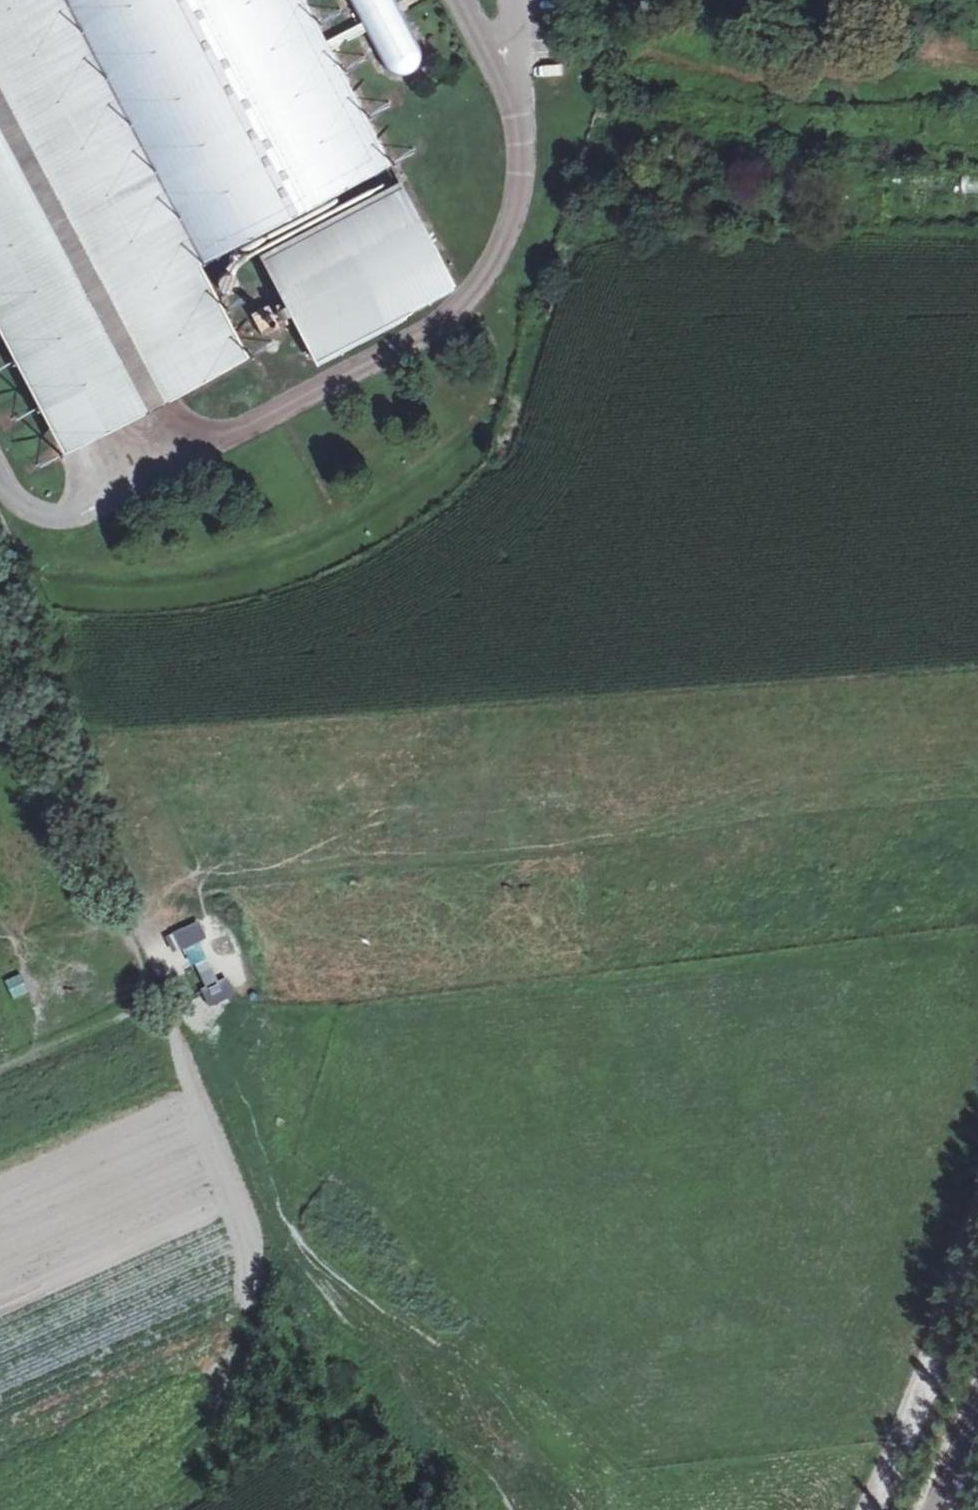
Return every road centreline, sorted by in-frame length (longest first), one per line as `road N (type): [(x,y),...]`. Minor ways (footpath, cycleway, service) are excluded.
road 1 (unclassified): [(0,481),(25,503),(77,506),(454,319),(506,255),(530,159)]
road 2 (track): [(977,1283),(865,1509)]
road 3 (unclassified): [(530,159),(519,0)]

